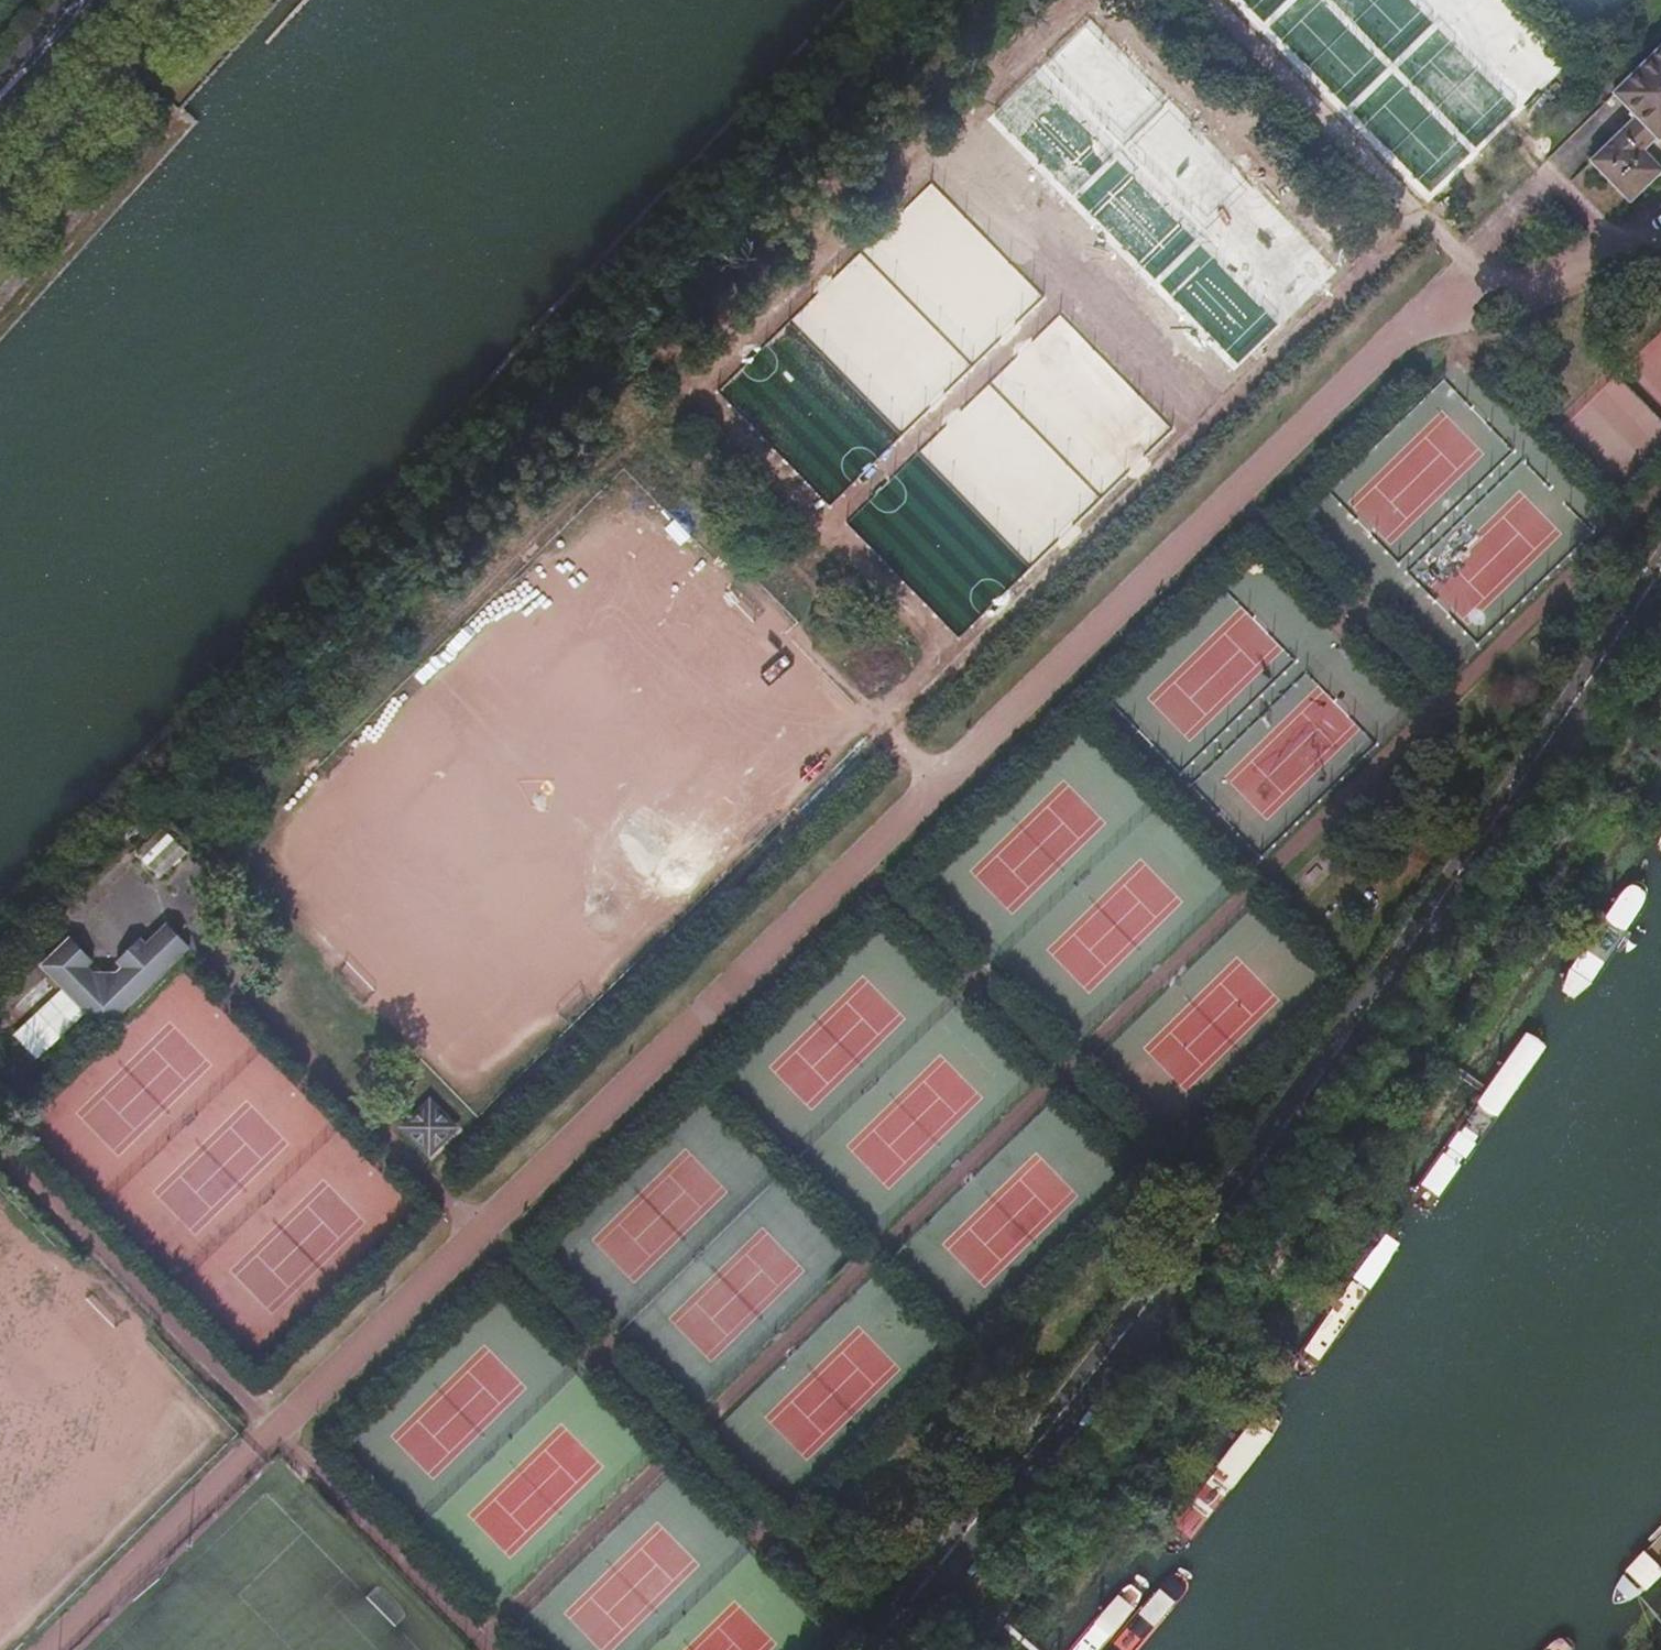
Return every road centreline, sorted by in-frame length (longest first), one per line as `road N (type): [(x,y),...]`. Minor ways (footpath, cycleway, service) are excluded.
road 1 (primary): [(0,198),(190,0)]
road 2 (primary): [(106,0),(0,113)]

